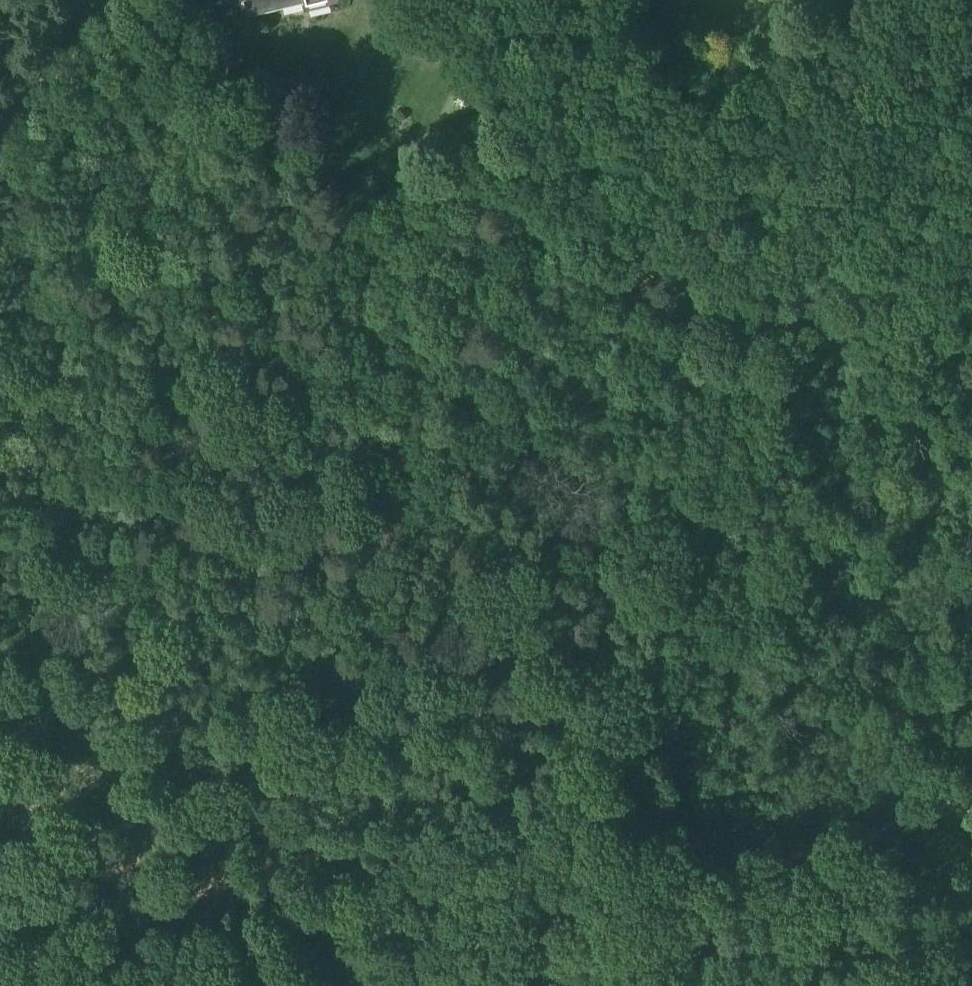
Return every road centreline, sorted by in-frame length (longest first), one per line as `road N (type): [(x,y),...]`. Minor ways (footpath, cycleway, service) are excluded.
road 1 (unclassified): [(709,985),(666,966),(457,966),(374,985)]
road 2 (unclassified): [(0,118),(87,0)]

